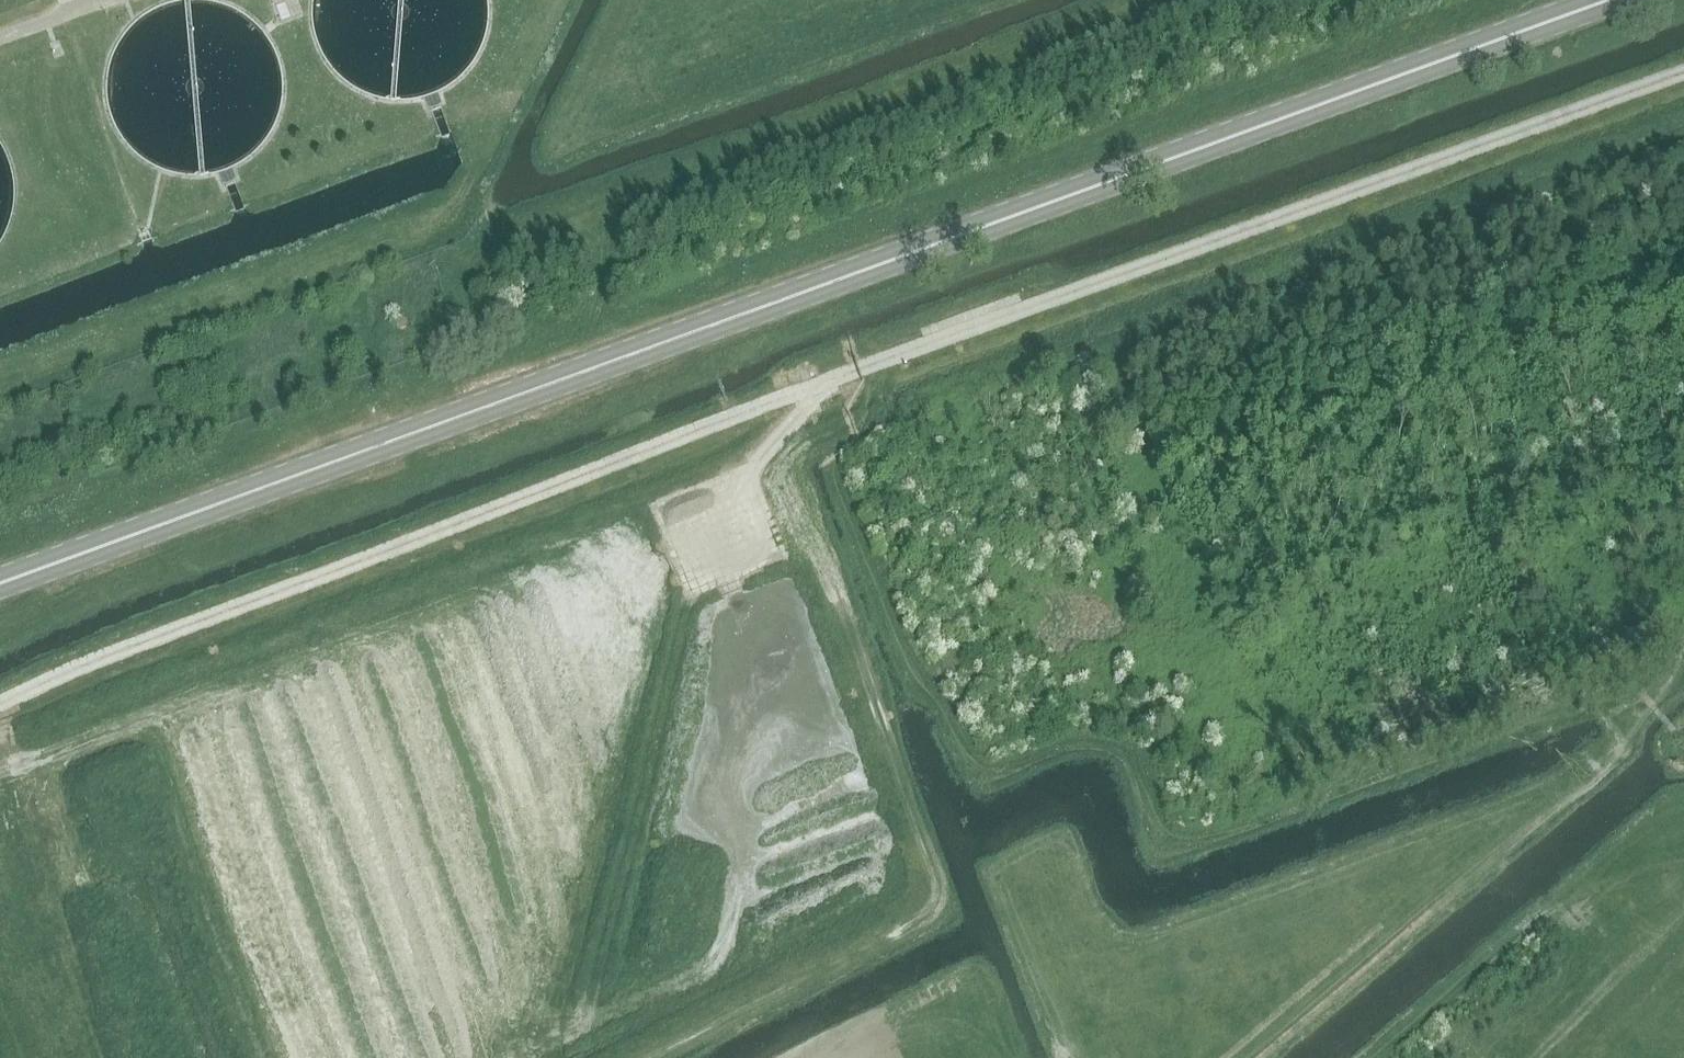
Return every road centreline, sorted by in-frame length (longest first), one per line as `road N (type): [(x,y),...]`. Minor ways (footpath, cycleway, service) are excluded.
road 1 (secondary): [(0,584),(1610,0)]
road 2 (track): [(590,1001),(693,591)]

